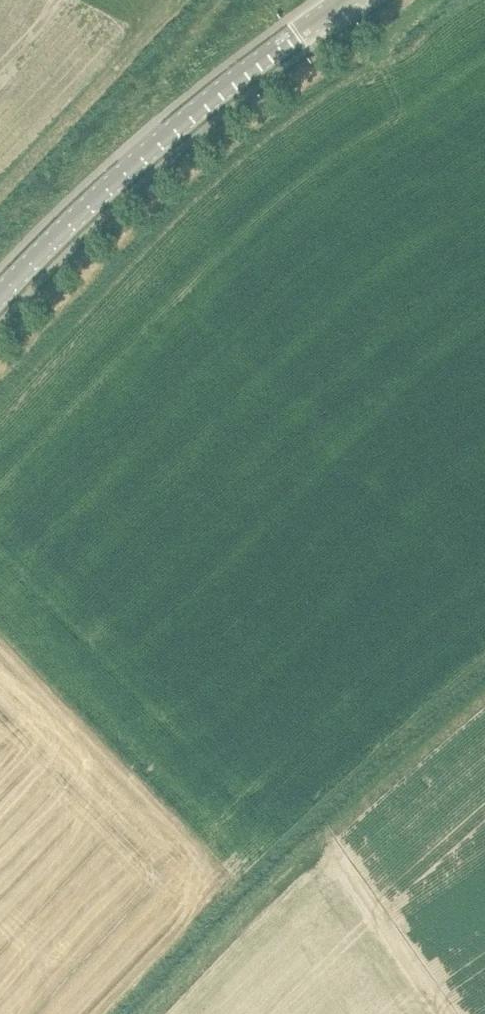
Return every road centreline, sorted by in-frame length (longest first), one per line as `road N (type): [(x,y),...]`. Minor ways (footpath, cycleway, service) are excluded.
road 1 (secondary): [(0,299),(166,134),(351,0)]

